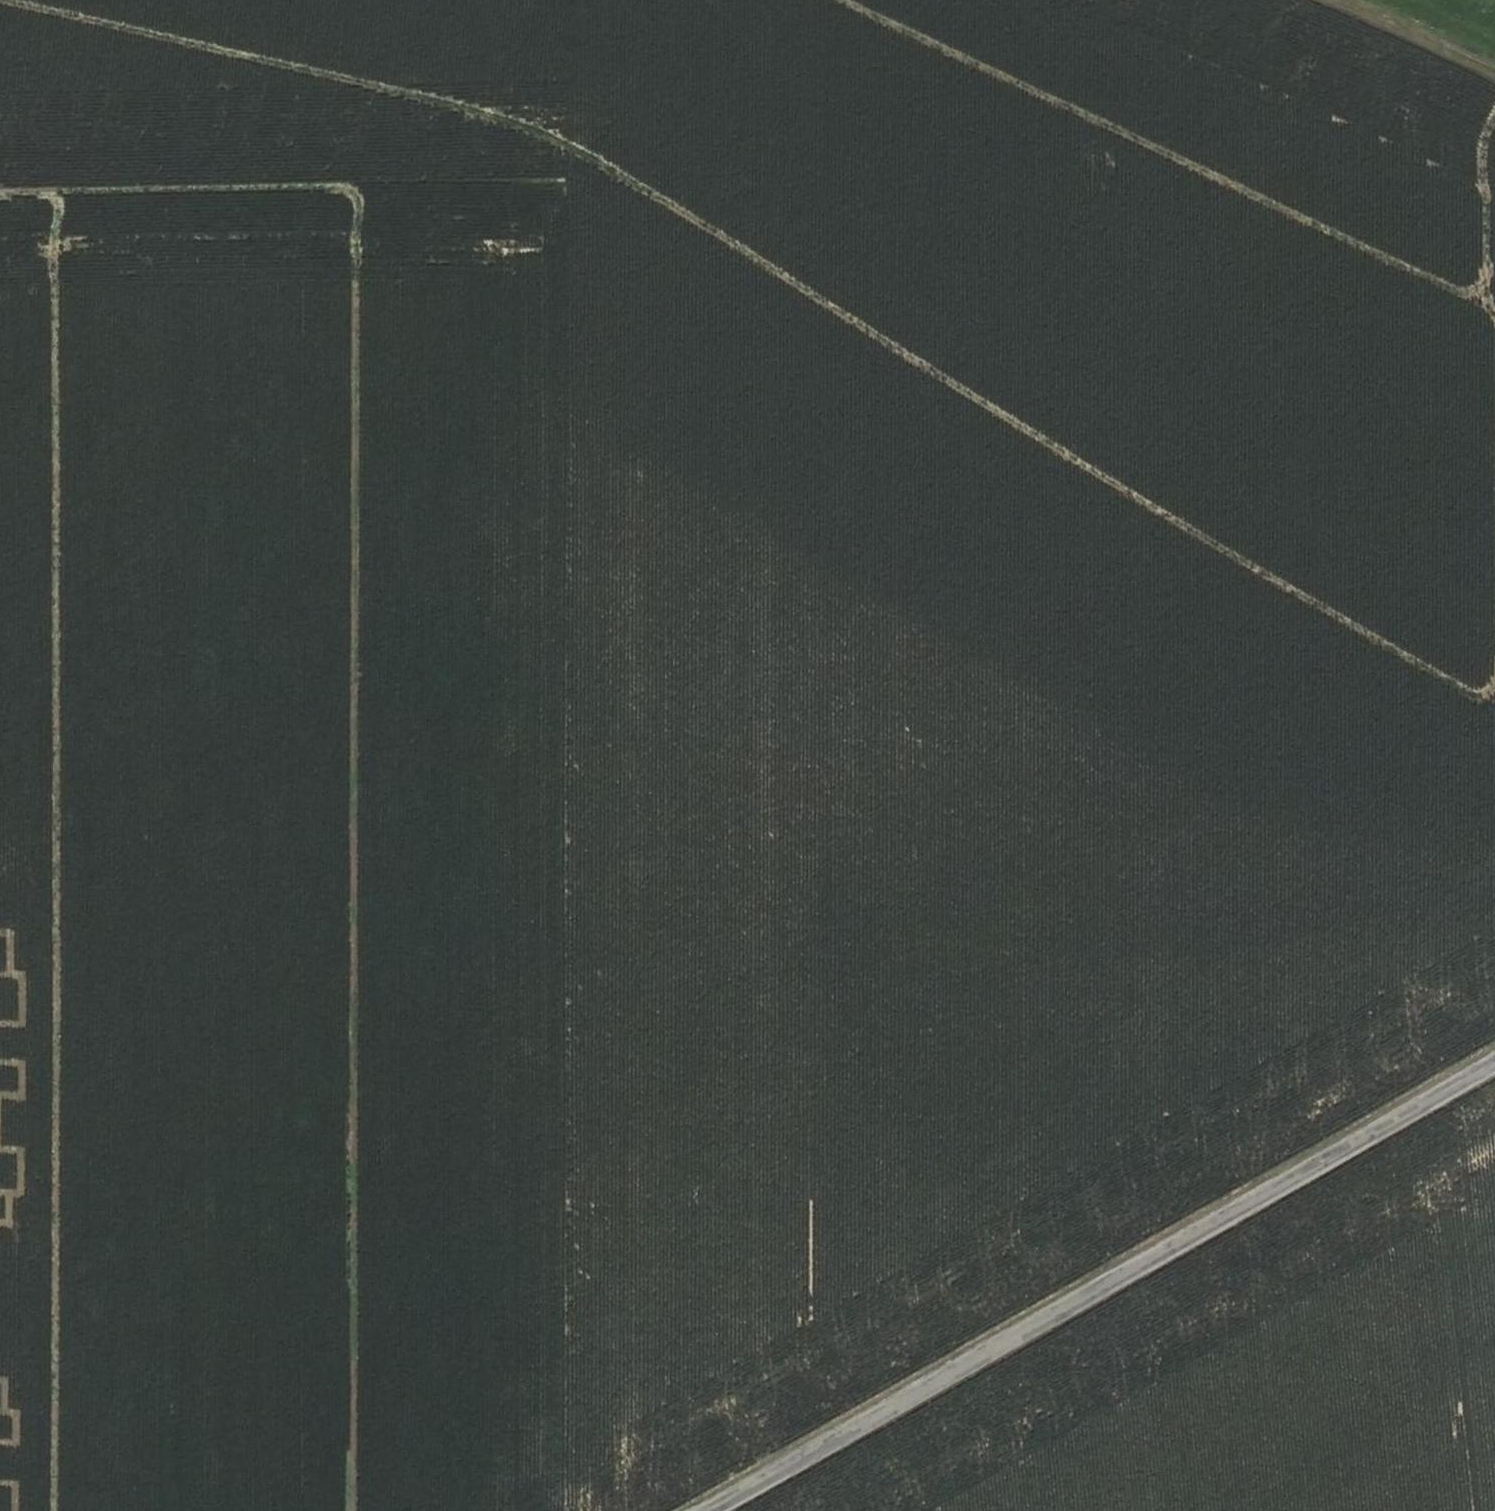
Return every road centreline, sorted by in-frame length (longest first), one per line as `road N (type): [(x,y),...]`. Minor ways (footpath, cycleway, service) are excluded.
road 1 (unclassified): [(1494,1066),(719,1510)]
road 2 (track): [(1340,0),(1494,71)]

